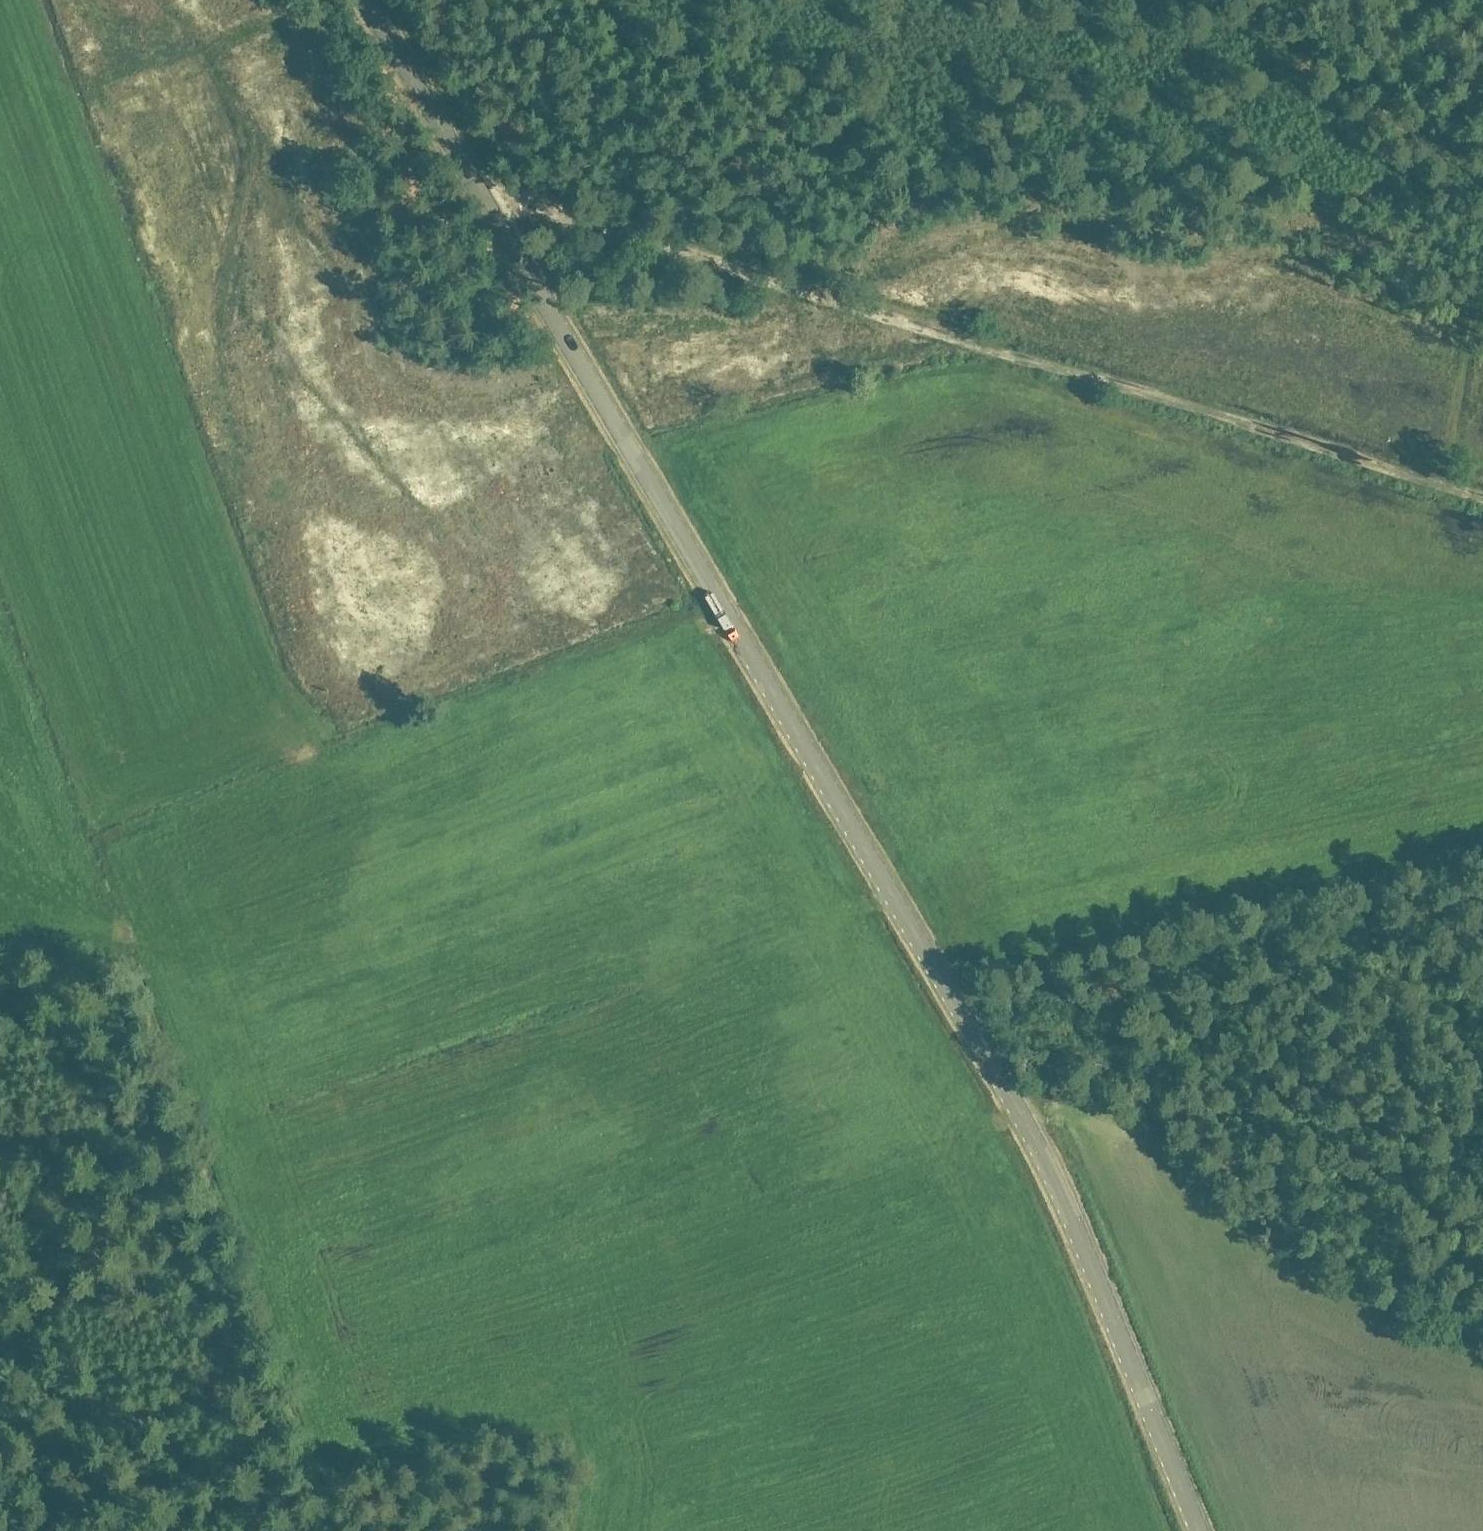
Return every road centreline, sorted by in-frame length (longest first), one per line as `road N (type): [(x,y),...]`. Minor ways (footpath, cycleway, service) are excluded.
road 1 (tertiary): [(1203,1530),(1030,1124),(477,180),(363,0)]
road 2 (track): [(1482,497),(477,180)]
road 3 (track): [(1482,186),(1460,155),(1310,60),(1255,0)]
road 4 (track): [(1437,482),(1482,202)]
road 5 (track): [(0,1298),(43,1389),(88,1530)]

